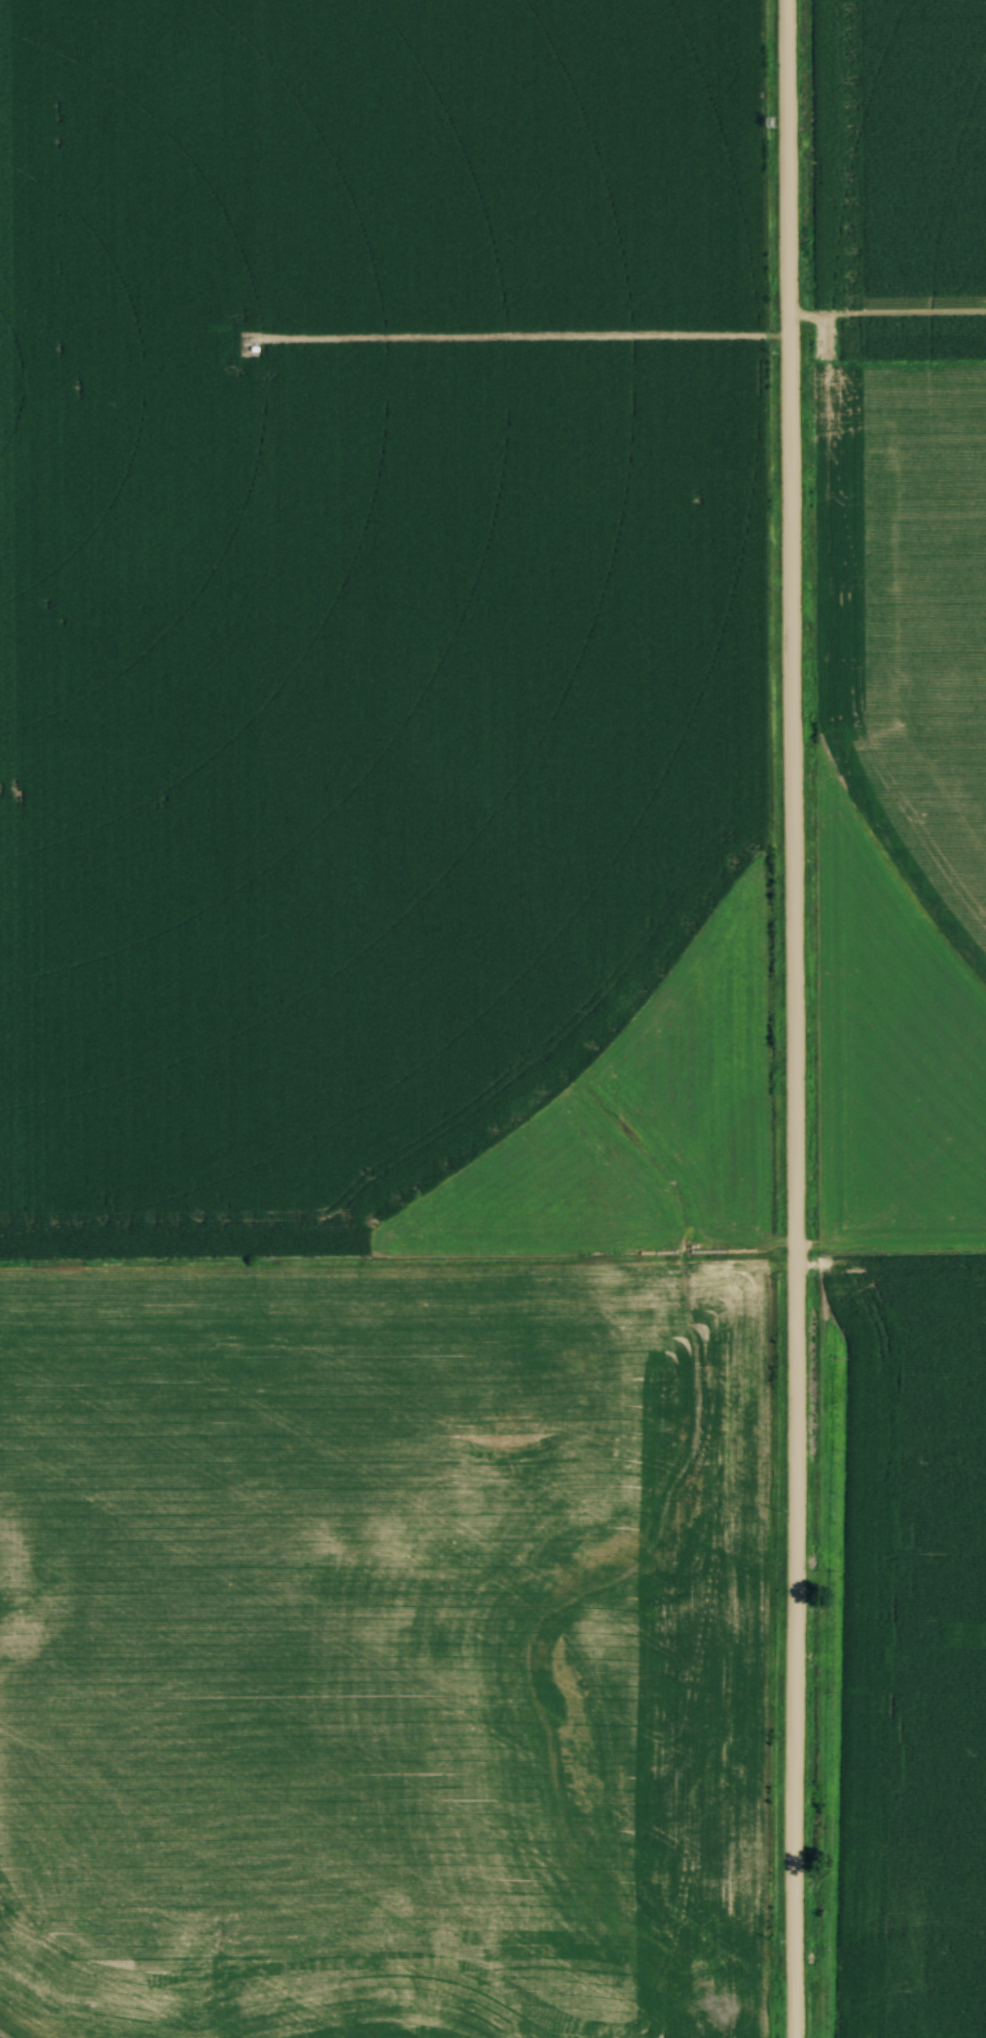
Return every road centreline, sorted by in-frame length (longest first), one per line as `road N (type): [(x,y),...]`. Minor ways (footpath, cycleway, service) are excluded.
road 1 (residential): [(793,2037),(788,0)]

